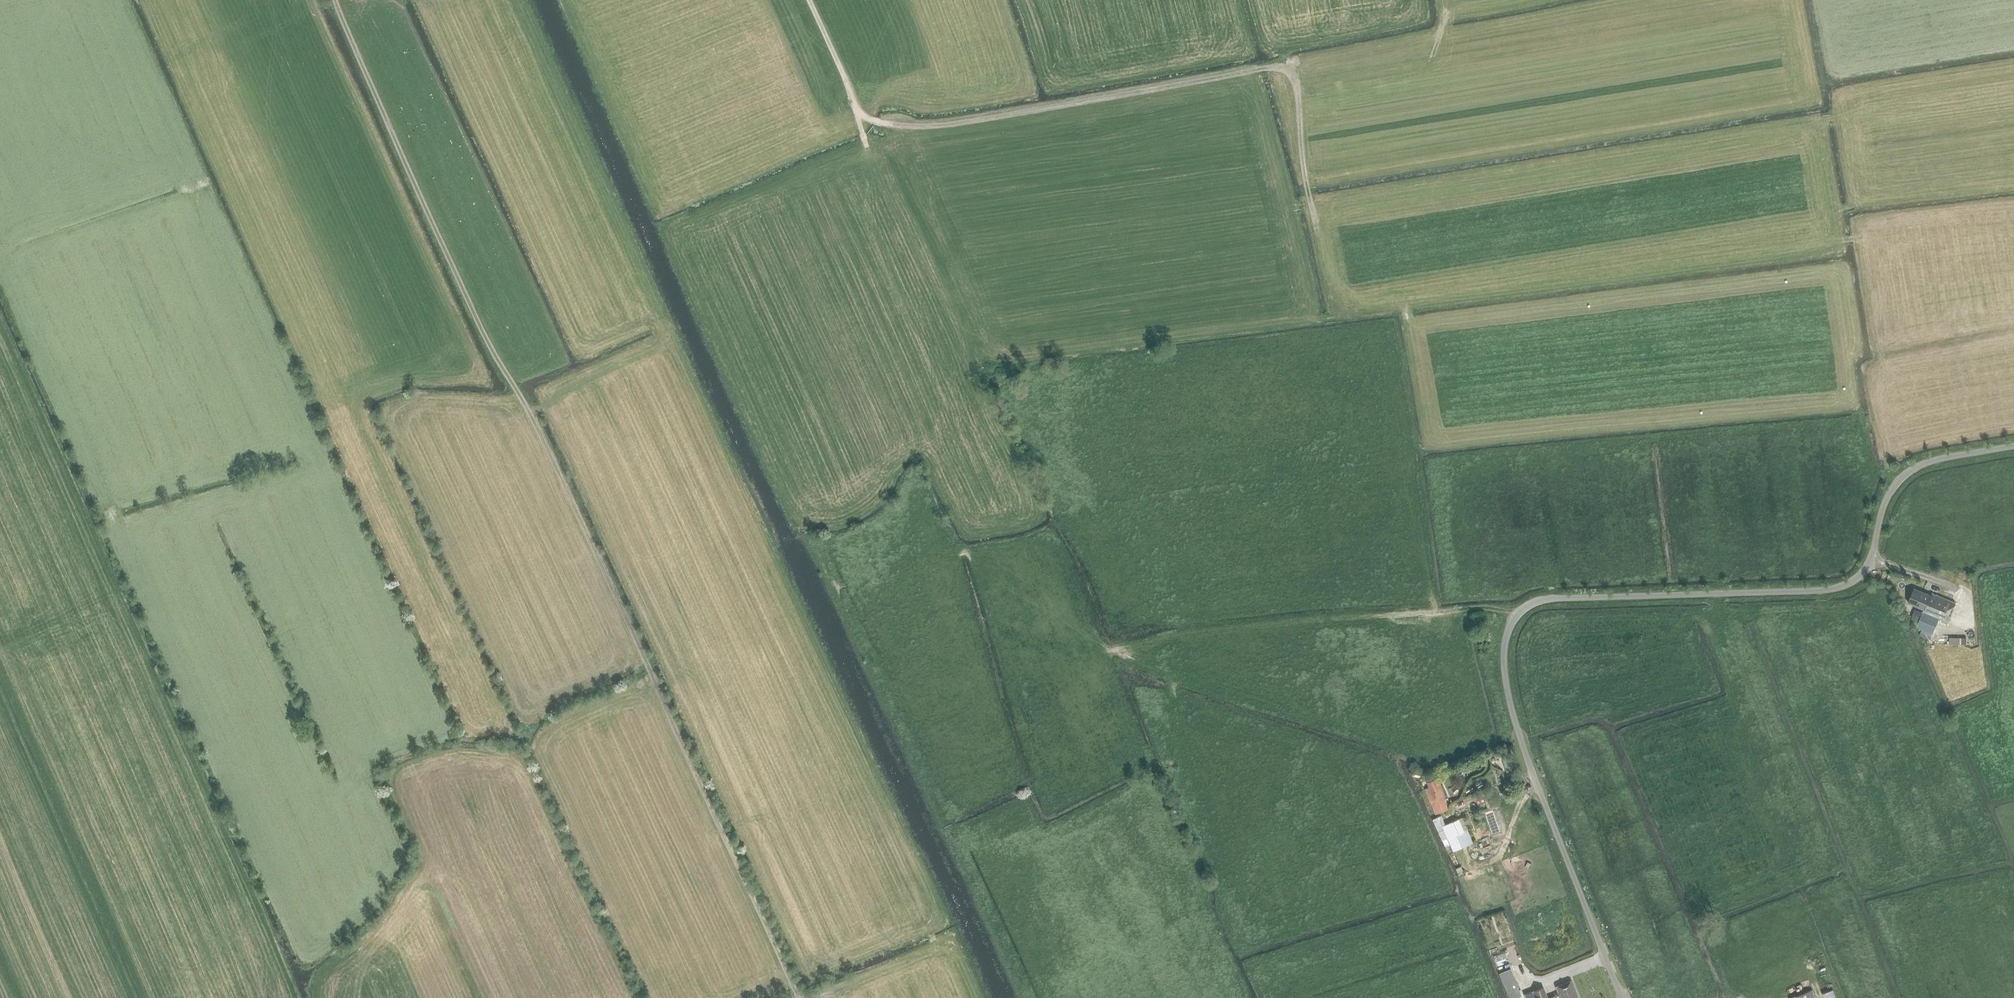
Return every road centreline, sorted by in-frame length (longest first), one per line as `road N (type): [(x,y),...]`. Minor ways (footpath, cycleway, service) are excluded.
road 1 (unclassified): [(1620,997),(1522,751),(1503,651),(1509,628),(1527,606),(1544,601),(1852,584),(1872,555),(1882,510),(1916,468),(2013,447)]

